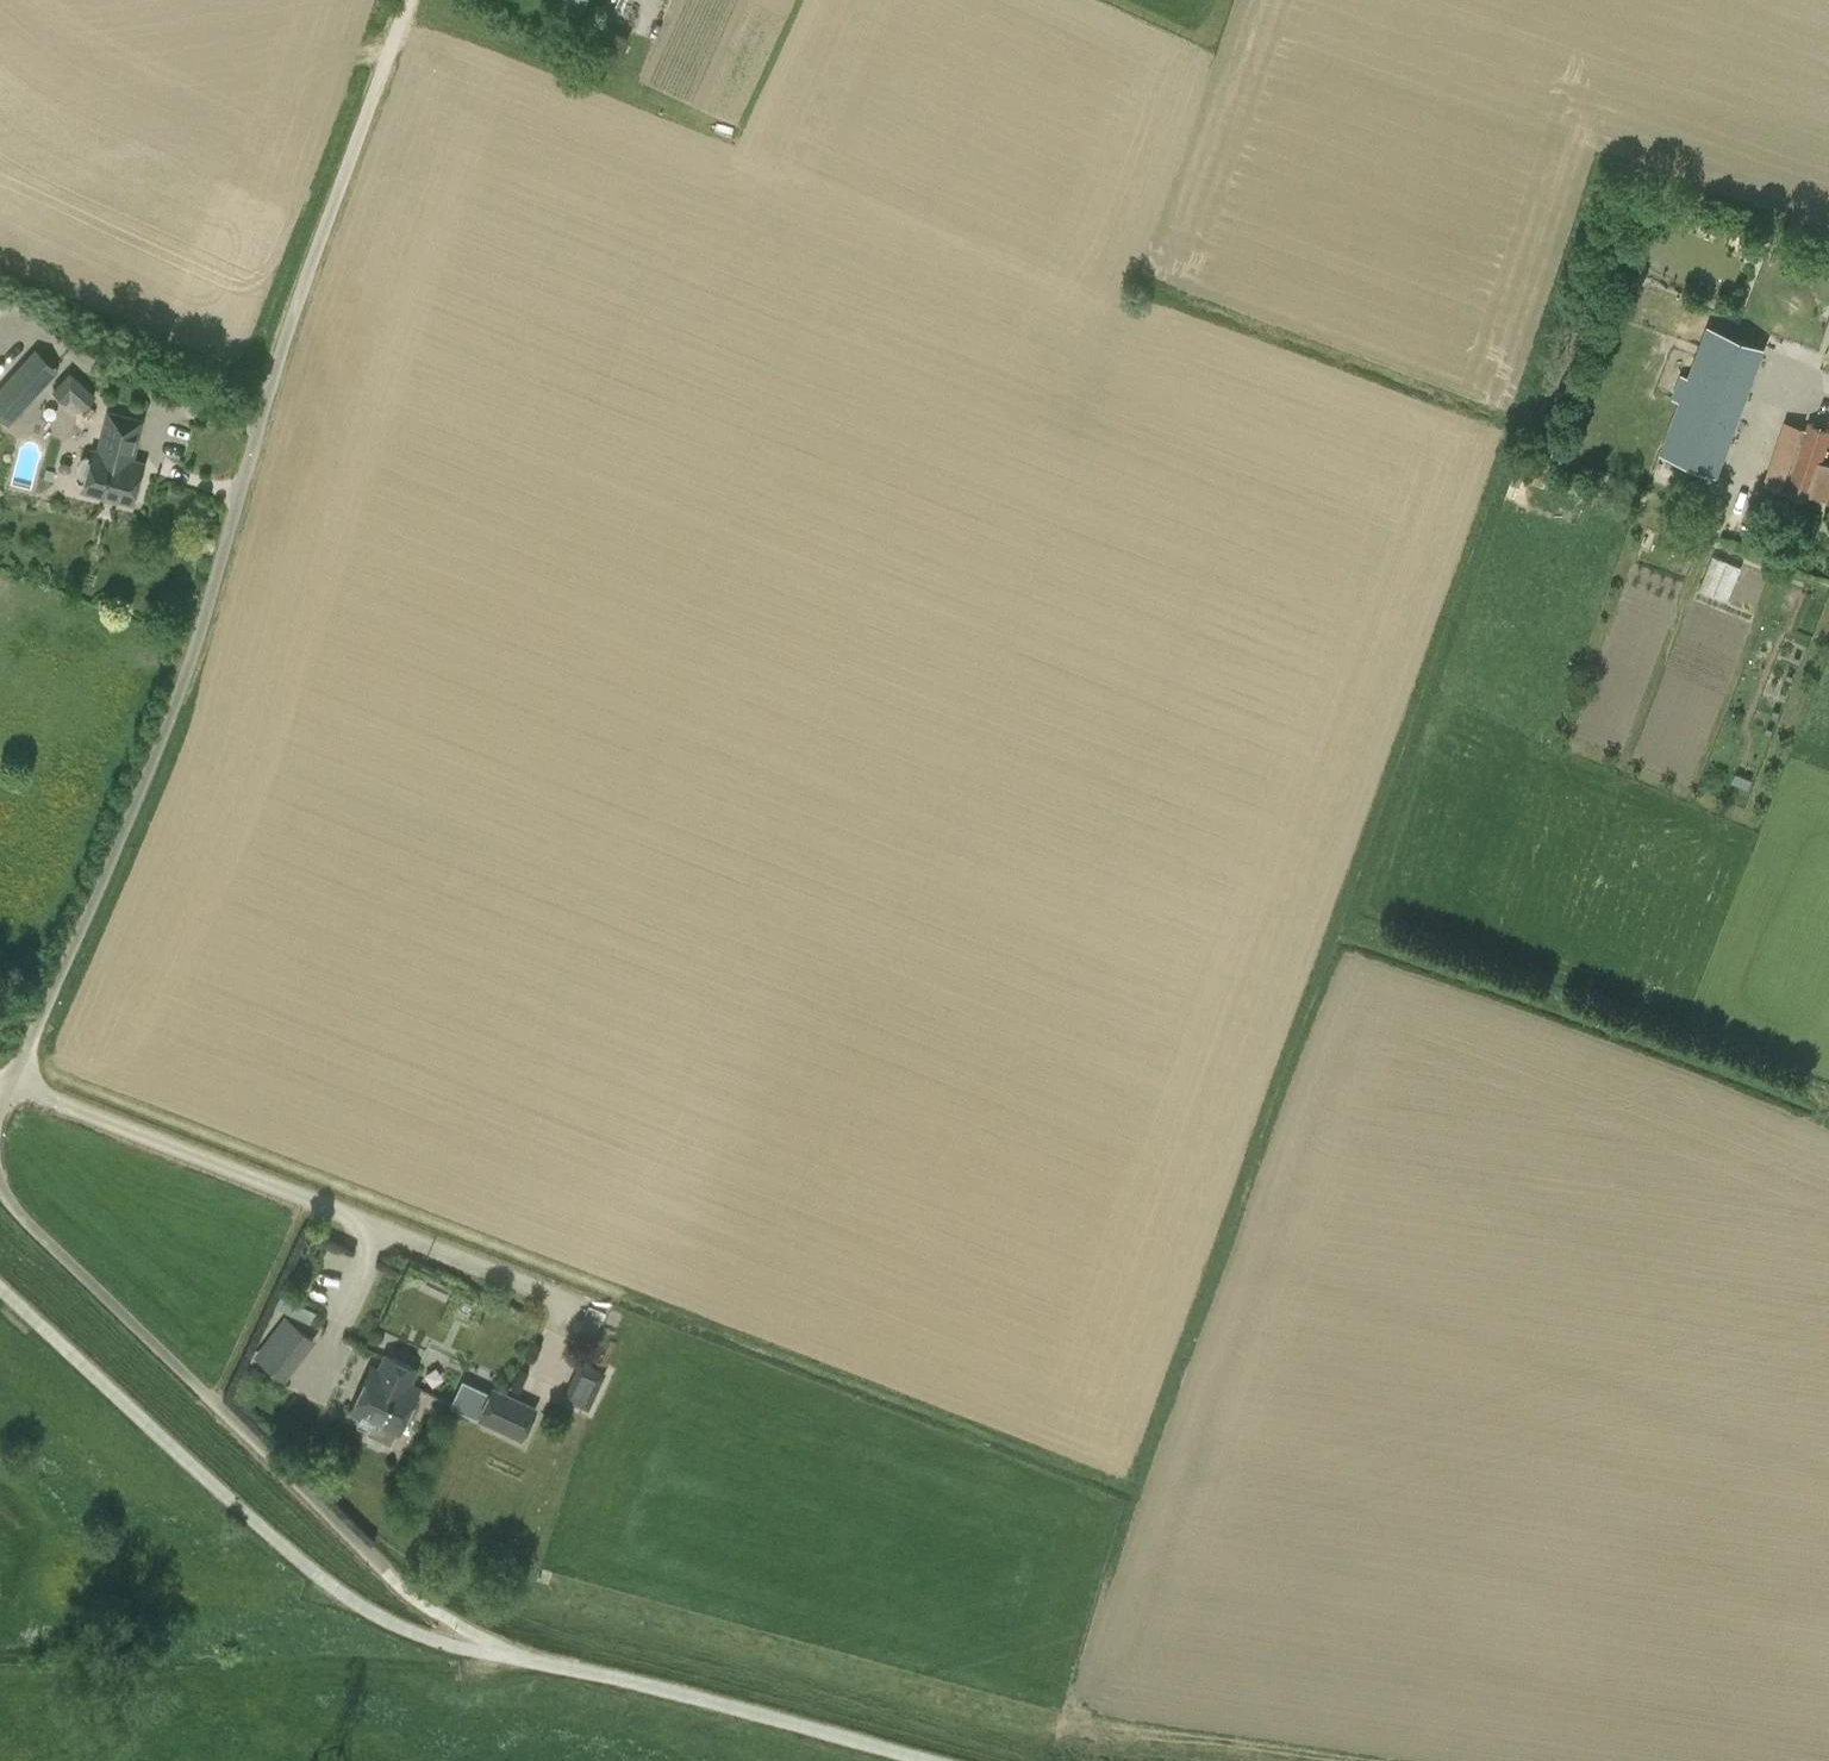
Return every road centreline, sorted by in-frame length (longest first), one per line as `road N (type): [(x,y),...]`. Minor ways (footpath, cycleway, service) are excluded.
road 1 (unclassified): [(410,0),(291,318),(199,647),(138,807),(0,1117)]
road 2 (unclassified): [(0,1185),(395,1584),(495,1651)]
road 3 (unclassified): [(495,1651),(420,1633),(350,1598),(0,1287)]
road 4 (unclassified): [(495,1651),(923,1760)]

